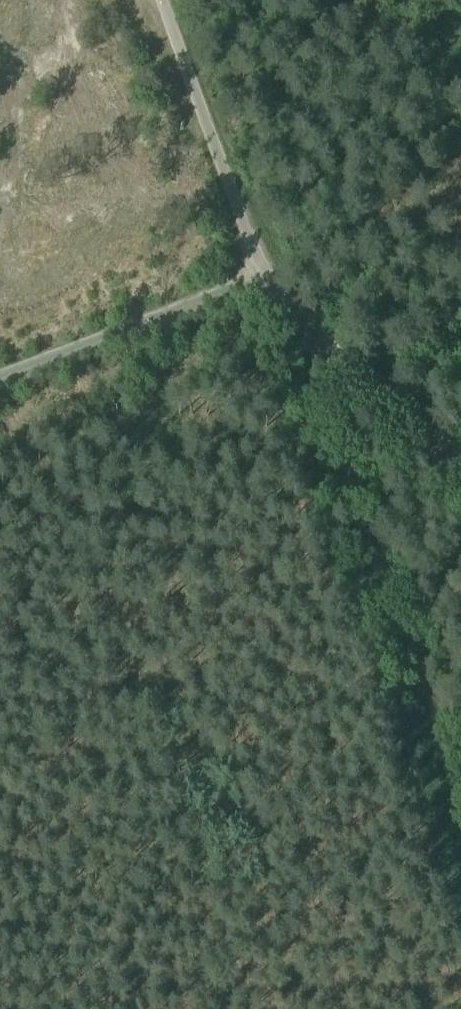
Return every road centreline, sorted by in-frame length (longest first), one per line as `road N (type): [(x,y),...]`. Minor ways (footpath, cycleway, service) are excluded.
road 1 (track): [(312,336),(308,386),(460,814)]
road 2 (unclassified): [(264,282),(163,0)]
road 3 (unclassified): [(0,382),(264,282)]
road 4 (unclassified): [(460,462),(312,336),(264,282)]

